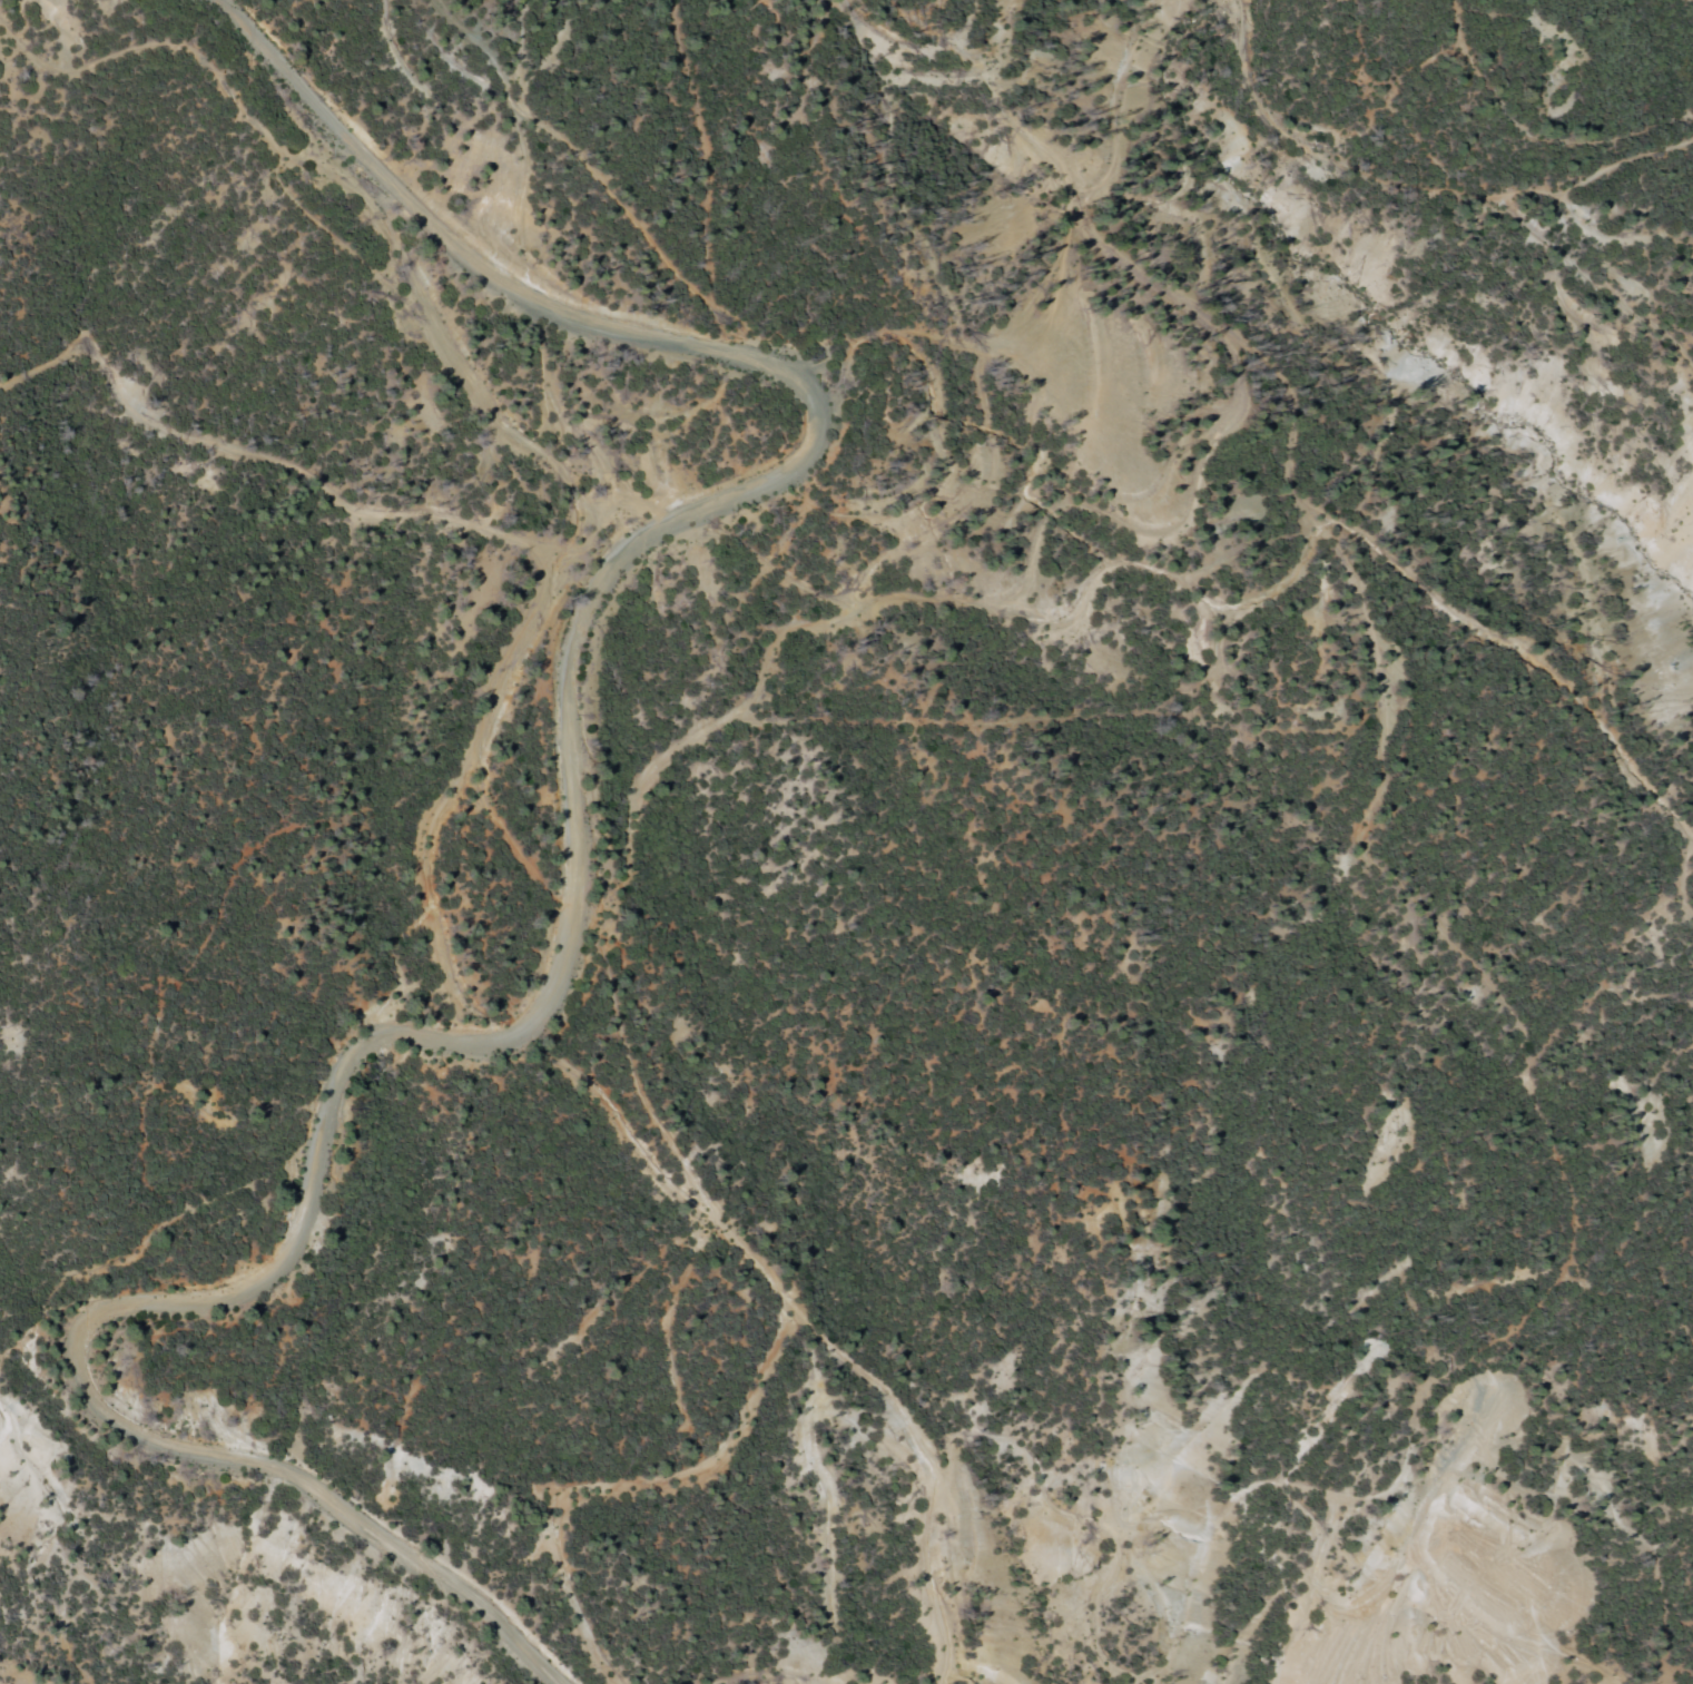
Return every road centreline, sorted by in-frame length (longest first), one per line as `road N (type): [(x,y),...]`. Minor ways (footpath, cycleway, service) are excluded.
road 1 (residential): [(177,0),(191,18),(344,106),(391,195),(491,301),(749,401),(797,442),(797,513),(627,707),(580,825),(573,1014),(550,1061),(380,1102),(345,1138),(333,1249),(274,1332),(121,1402),(121,1450),(168,1503),(351,1579),(458,1683)]

